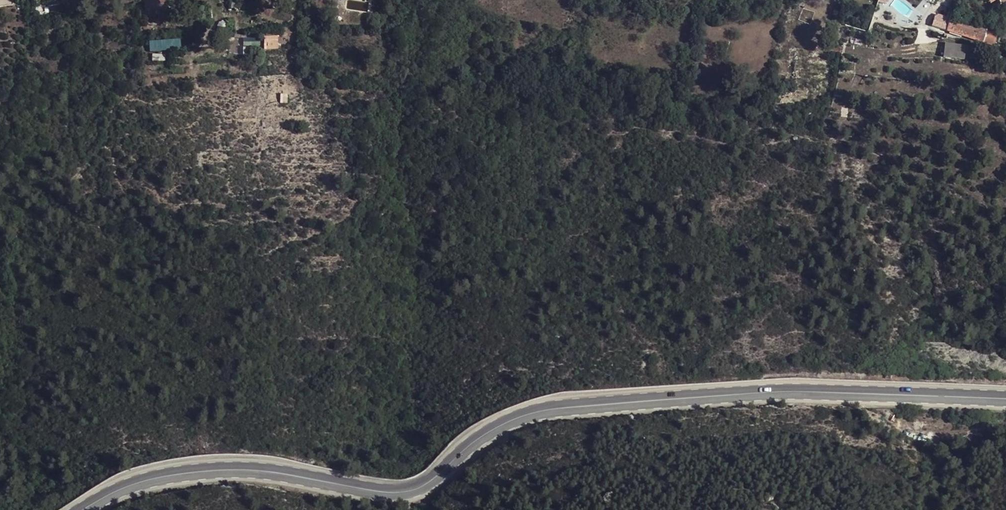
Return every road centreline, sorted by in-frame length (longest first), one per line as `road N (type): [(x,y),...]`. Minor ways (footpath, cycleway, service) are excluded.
road 1 (primary): [(85,509),(130,487),(226,471),(406,493),(489,434),(553,411),(810,393),(1005,400)]

